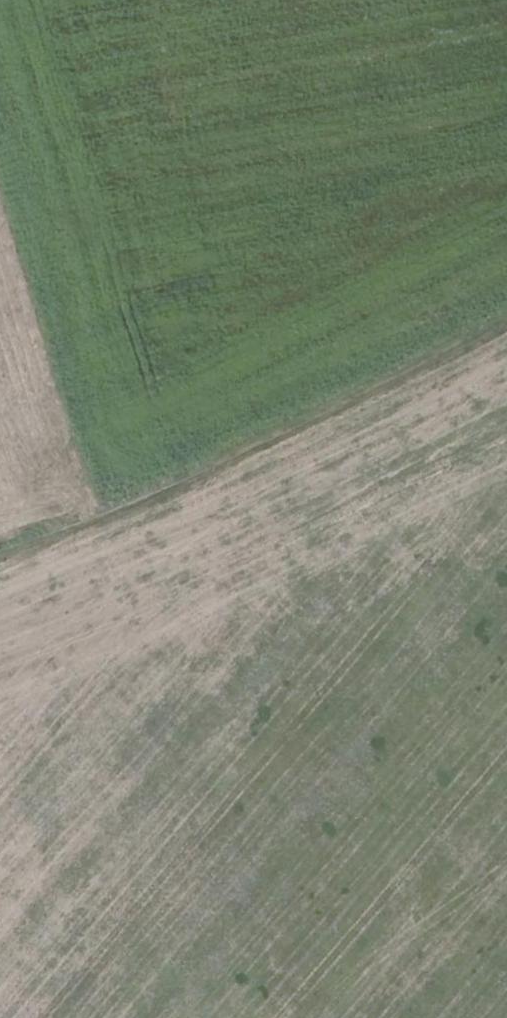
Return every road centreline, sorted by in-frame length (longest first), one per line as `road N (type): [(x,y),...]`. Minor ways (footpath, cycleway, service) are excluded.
road 1 (track): [(0,544),(381,394),(506,324)]

